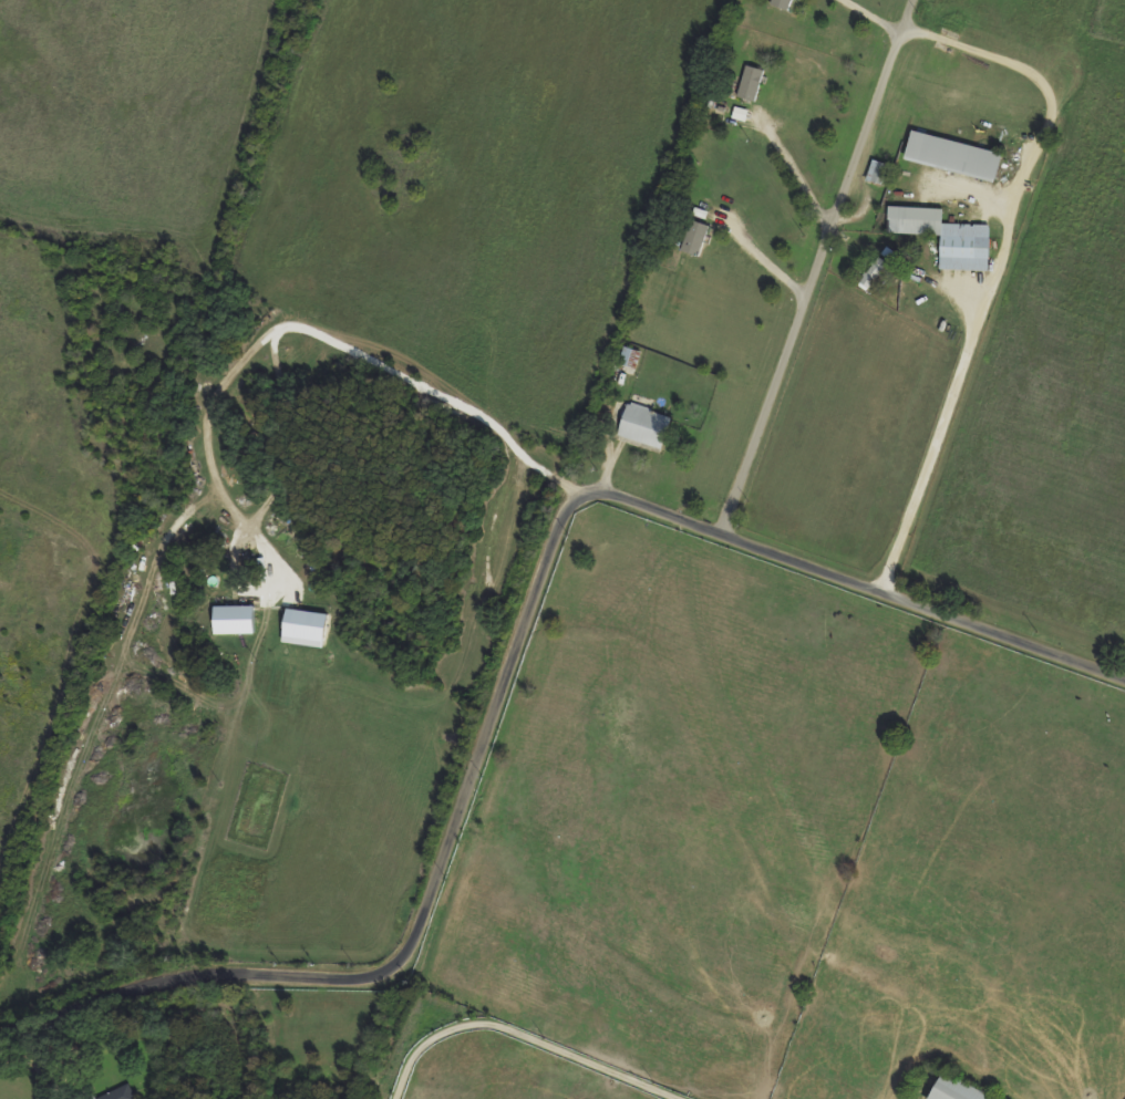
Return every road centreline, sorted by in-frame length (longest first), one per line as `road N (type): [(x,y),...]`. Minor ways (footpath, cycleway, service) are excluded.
road 1 (residential): [(0,1035),(116,996),(208,977),(360,979),(391,970),(416,932),(549,539),(562,514),(587,496),(609,497),(1124,684)]
road 2 (residential): [(714,538),(909,0)]

